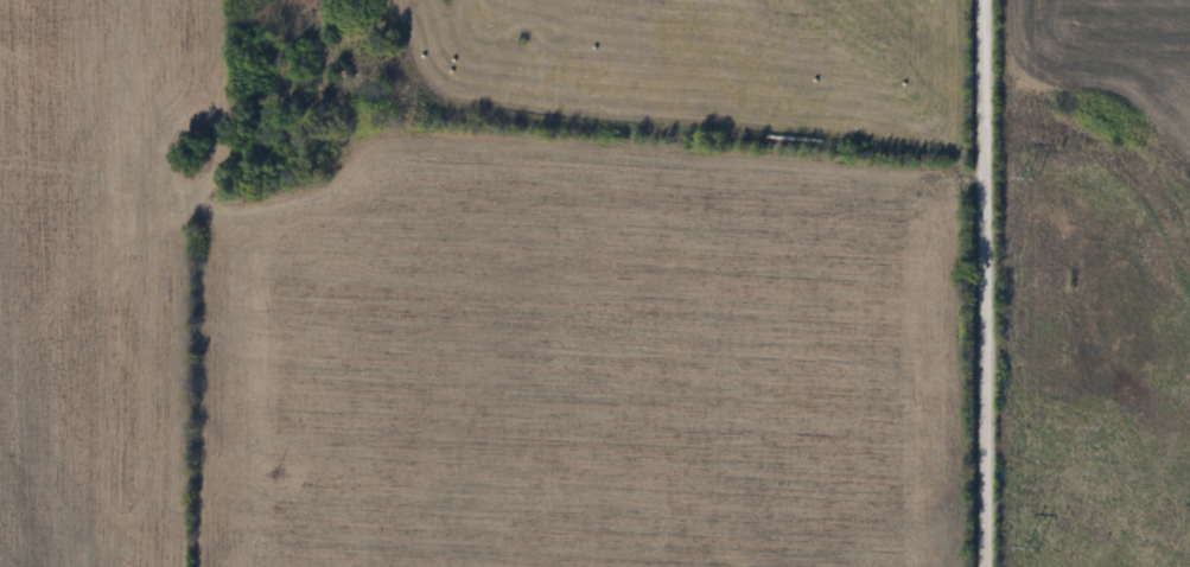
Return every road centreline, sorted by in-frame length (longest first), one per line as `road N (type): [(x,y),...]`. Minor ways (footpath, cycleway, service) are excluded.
road 1 (residential): [(982,566),(980,0)]

